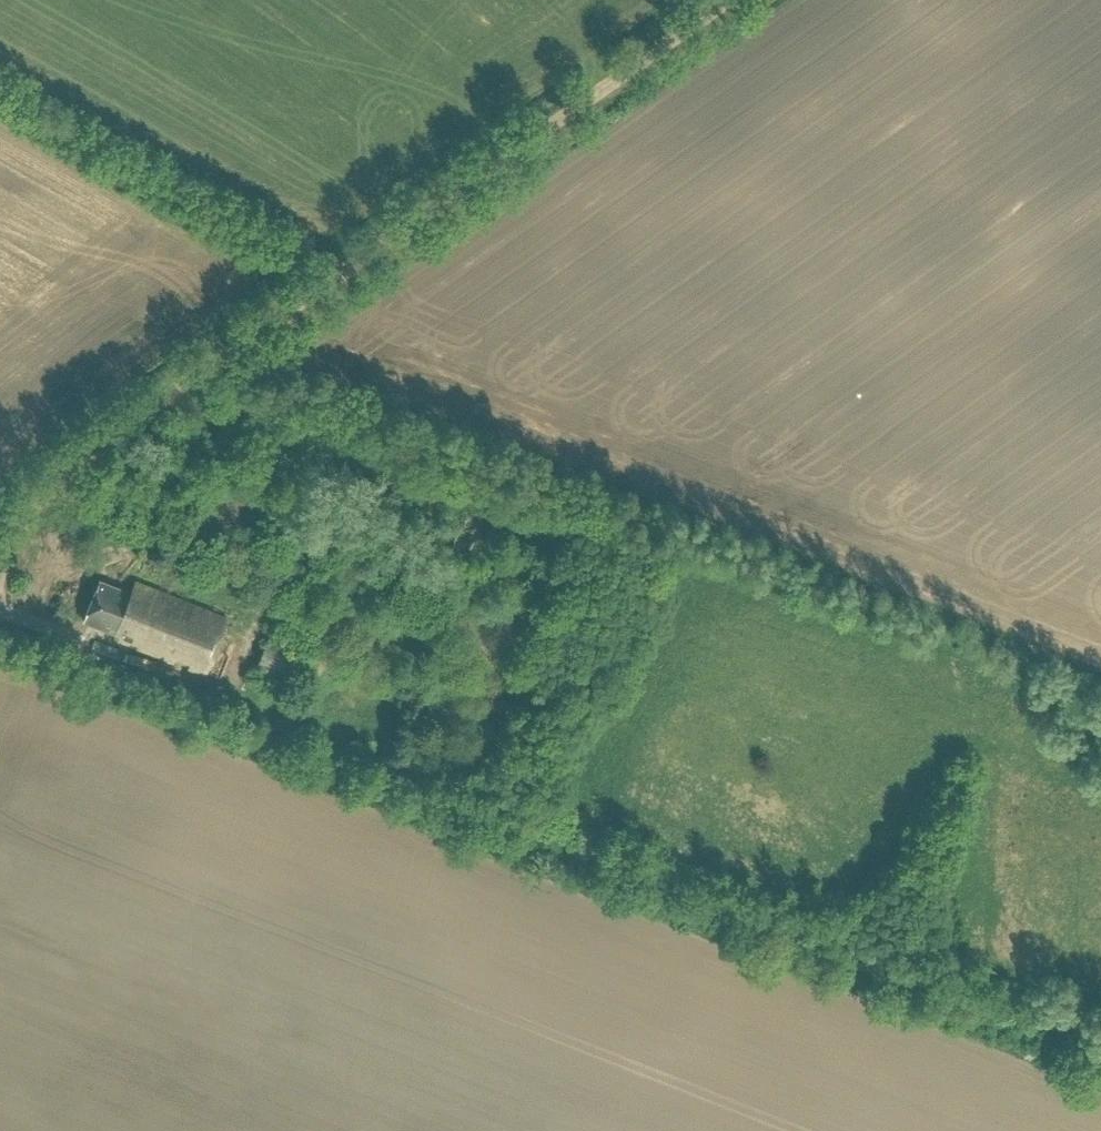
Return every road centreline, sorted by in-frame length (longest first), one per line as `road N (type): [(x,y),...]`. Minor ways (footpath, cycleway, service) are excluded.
road 1 (unclassified): [(0,558),(42,495),(116,428),(728,0)]

